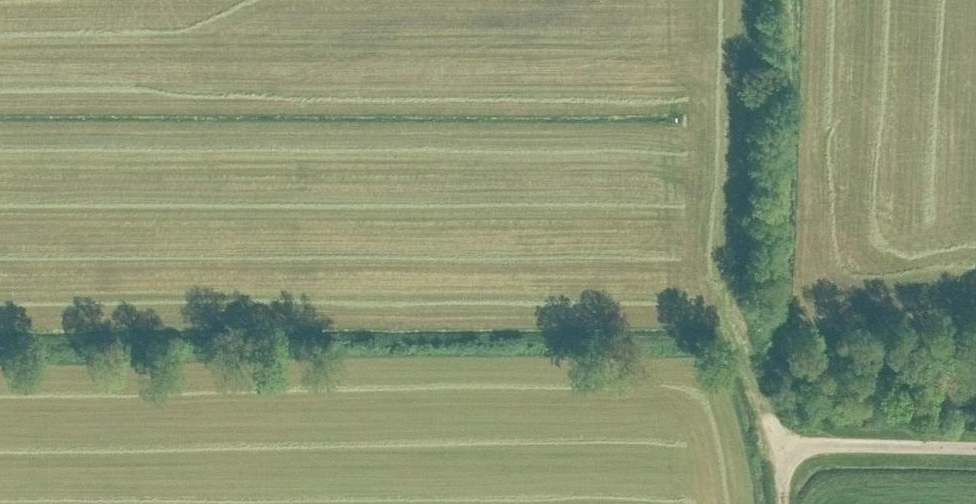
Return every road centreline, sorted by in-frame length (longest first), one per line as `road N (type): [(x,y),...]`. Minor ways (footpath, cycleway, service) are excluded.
road 1 (unclassified): [(975,445),(782,440)]
road 2 (track): [(731,323),(782,440),(781,503)]

